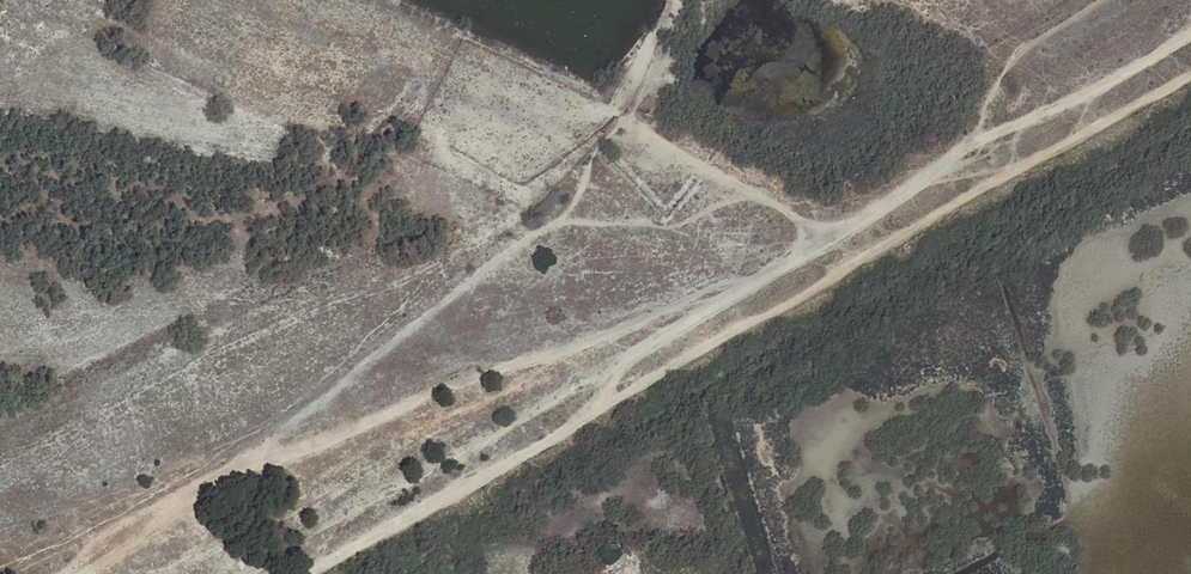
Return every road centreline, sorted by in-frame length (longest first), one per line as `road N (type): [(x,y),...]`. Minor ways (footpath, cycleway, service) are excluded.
road 1 (track): [(1190,36),(962,151),(880,211),(624,354),(604,395),(567,434),(310,573)]
road 2 (track): [(80,573),(223,477),(631,326),(714,285),(759,279)]
road 3 (track): [(598,401),(620,398),(1190,74)]
road 4 (track): [(627,121),(795,216),(847,229)]

